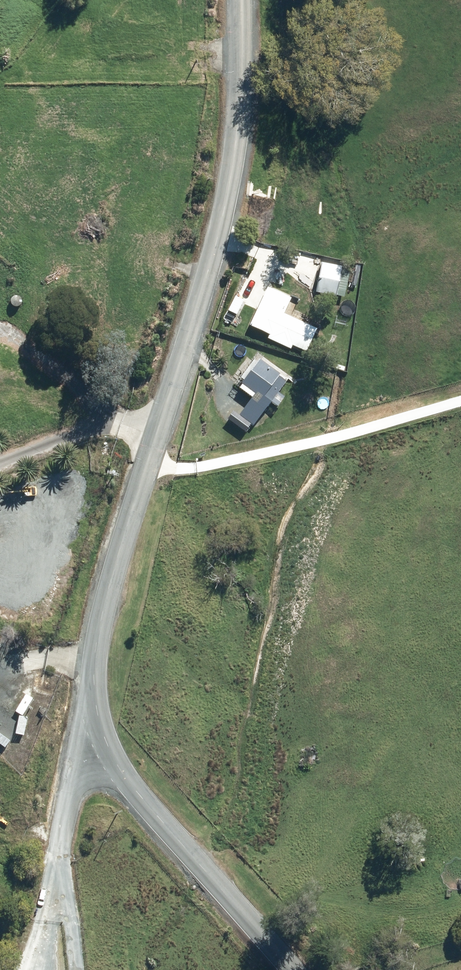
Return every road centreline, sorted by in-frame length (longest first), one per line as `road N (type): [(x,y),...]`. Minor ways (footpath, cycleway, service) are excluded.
road 1 (unclassified): [(240,0),(240,115),(230,181),(110,585),(93,682),(103,737),(121,771),(292,969)]
road 2 (track): [(103,737),(75,773),(57,862),(71,890),(80,969)]

